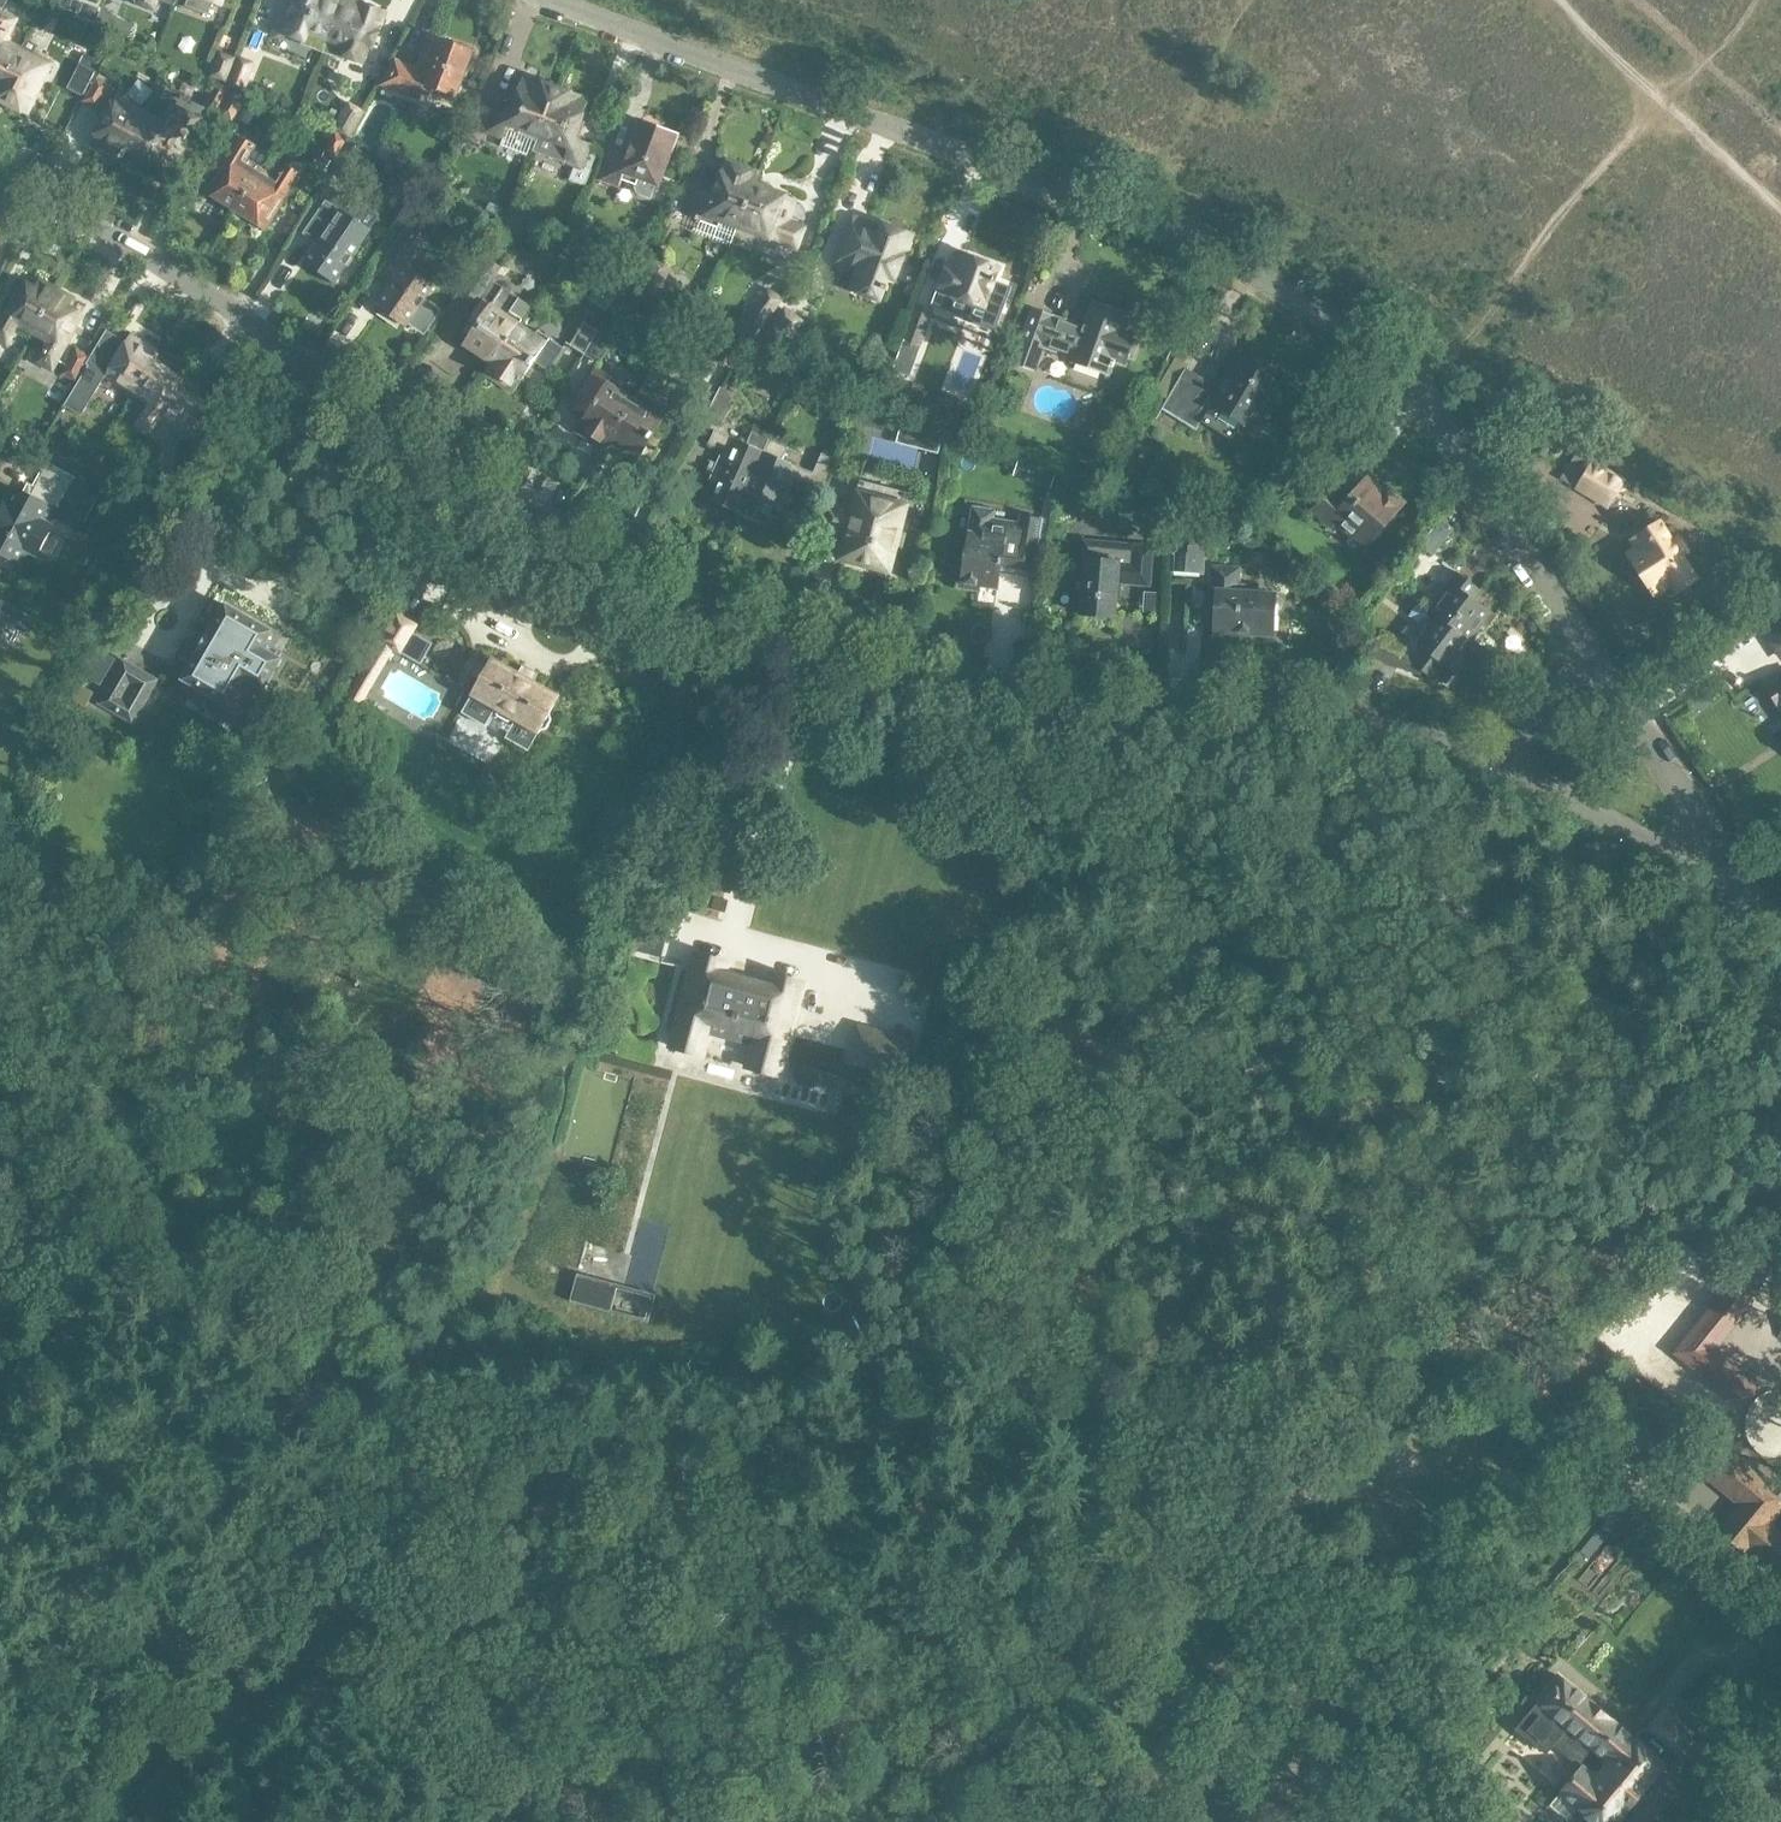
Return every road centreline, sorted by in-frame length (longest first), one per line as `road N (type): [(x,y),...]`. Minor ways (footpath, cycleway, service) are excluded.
road 1 (residential): [(1500,758),(1340,722),(1083,701),(894,671),(731,622),(577,549),(141,251),(0,178)]
road 2 (residential): [(1589,655),(1425,389),(1377,341),(1300,294),(863,111),(566,0)]
road 3 (residential): [(1744,887),(1589,655)]
road 4 (residential): [(1744,887),(1500,758)]
road 5 (residential): [(1500,758),(1589,655)]

